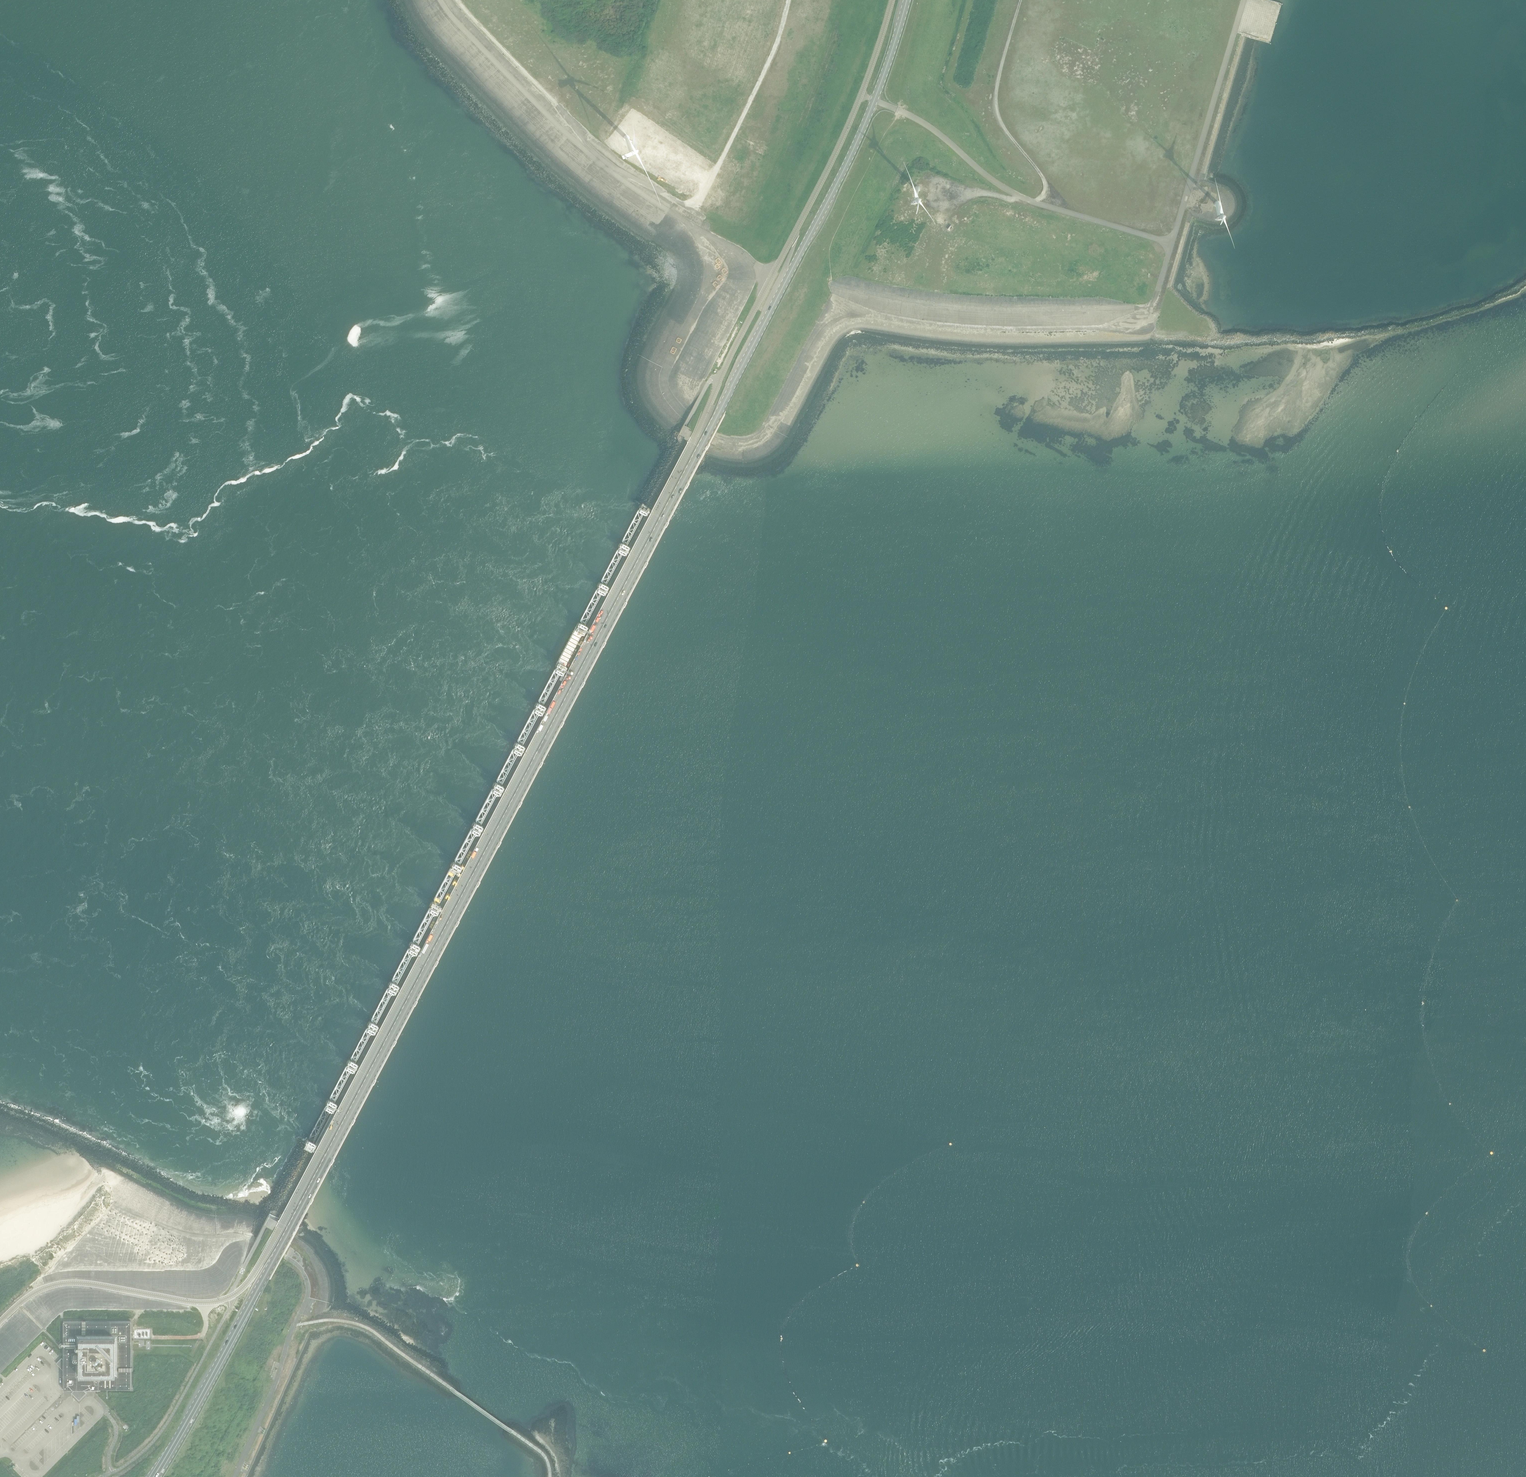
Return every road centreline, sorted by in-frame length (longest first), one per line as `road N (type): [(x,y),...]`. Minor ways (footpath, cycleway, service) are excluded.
road 1 (unclassified): [(0,1321),(56,1284),(211,1302),(250,1278),(694,437),(839,145),(890,0)]
road 2 (primary): [(153,1476),(854,147),(907,0)]
road 3 (track): [(1019,0),(992,104),(1048,195),(1033,207),(969,199),(937,234),(927,278)]
road 4 (track): [(586,152),(592,146),(686,205),(698,202),(770,57),(788,0)]
road 5 (track): [(549,1476),(542,1453),(368,1329),(332,1320),(293,1326)]
road 6 (track): [(459,0),(592,146)]
road 7 (track): [(293,1326),(234,1476)]

